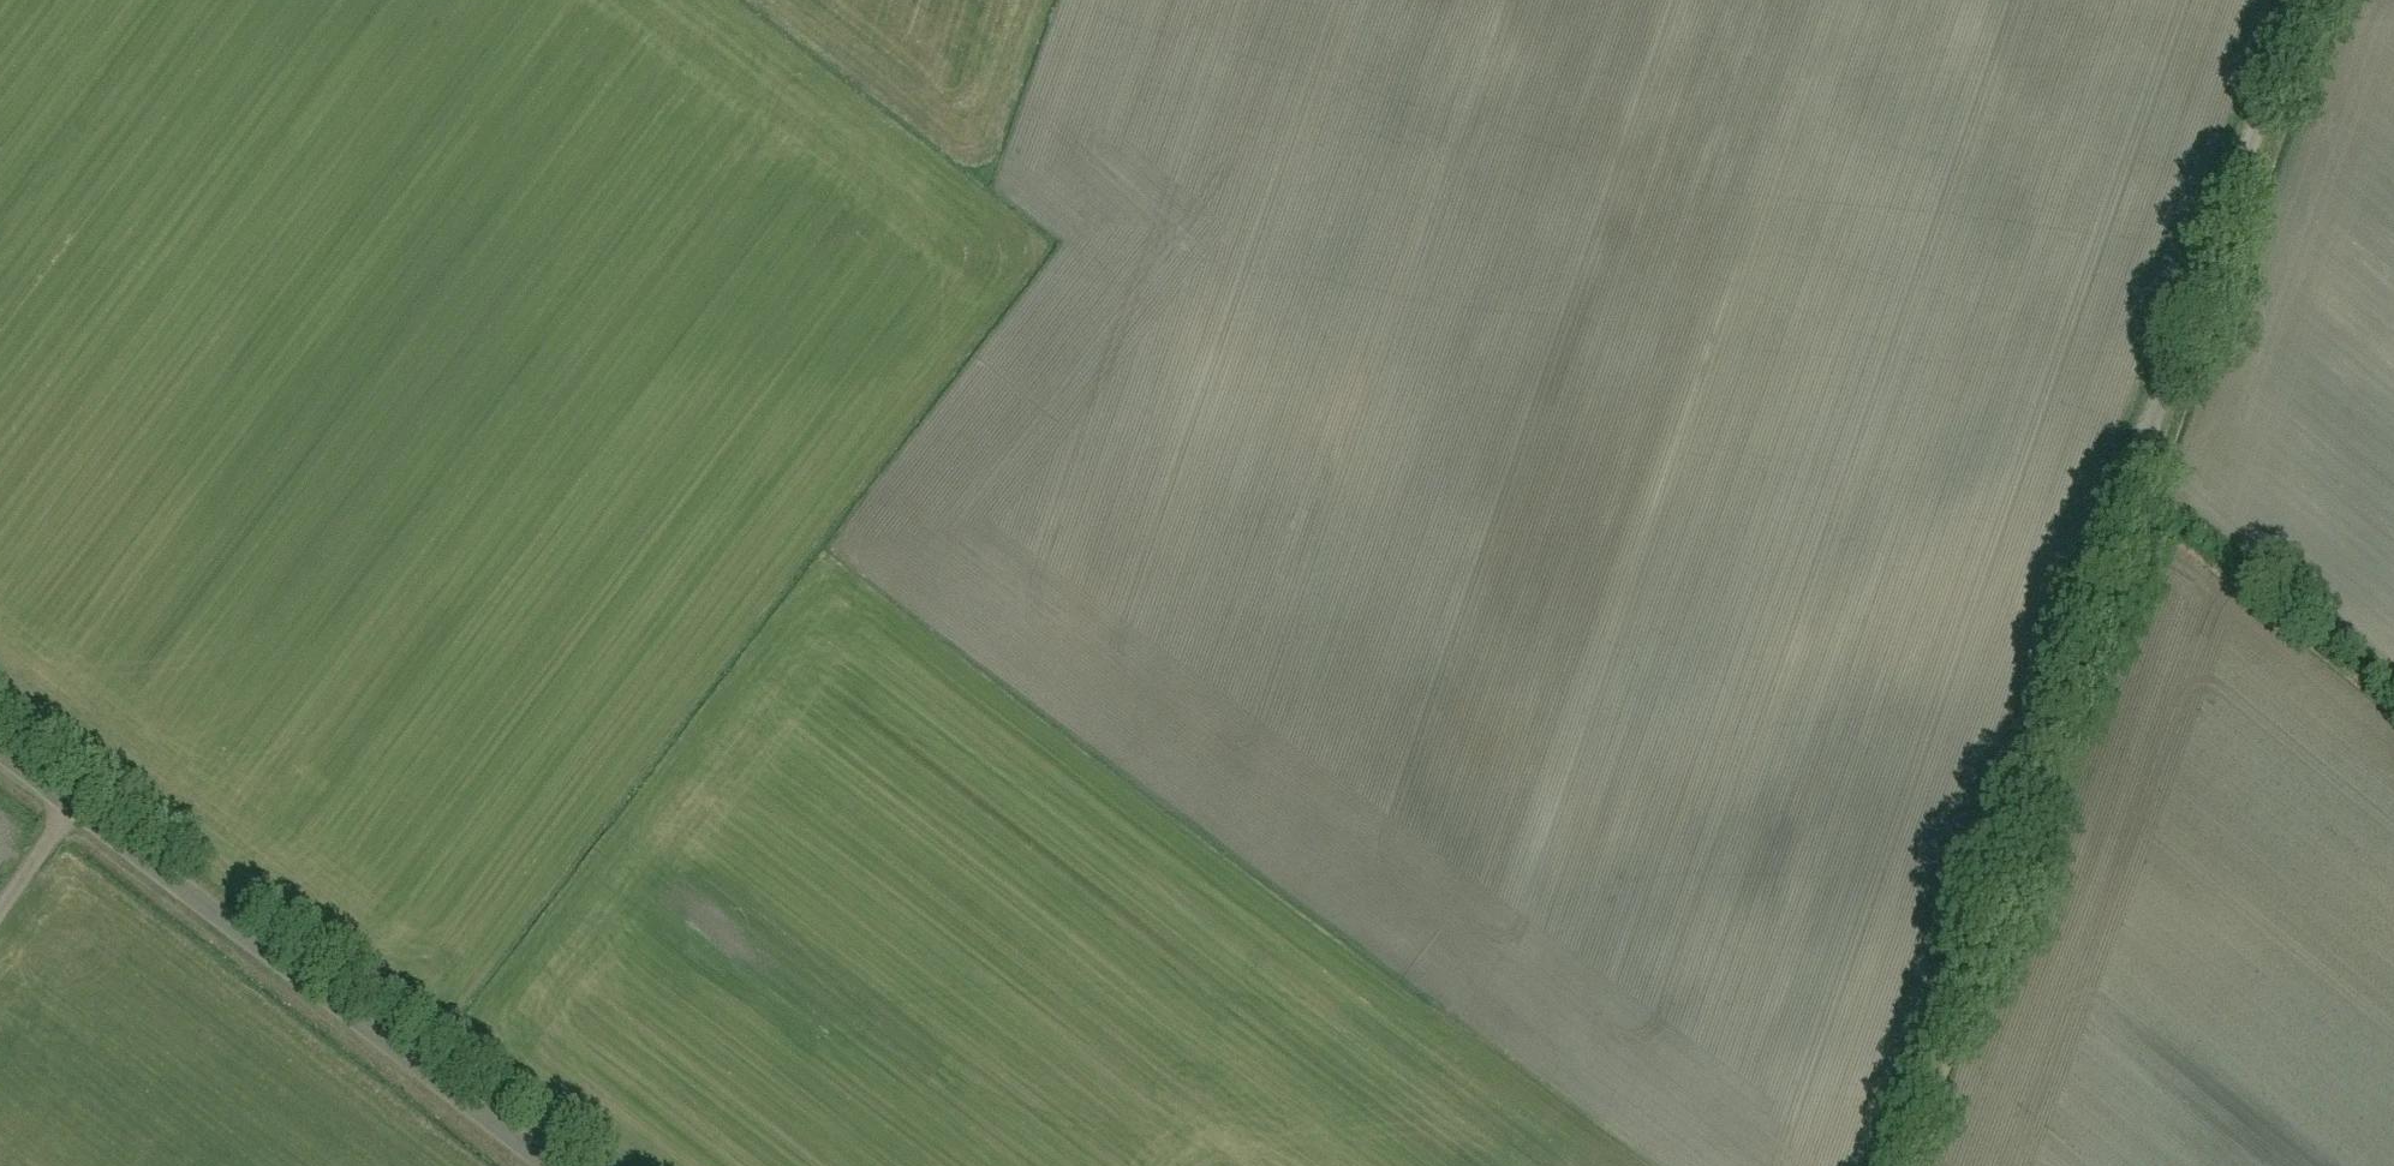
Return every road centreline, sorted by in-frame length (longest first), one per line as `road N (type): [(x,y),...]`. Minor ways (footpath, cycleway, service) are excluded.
road 1 (unclassified): [(1887,1165),(2301,0)]
road 2 (unclassified): [(551,1165),(0,751)]

